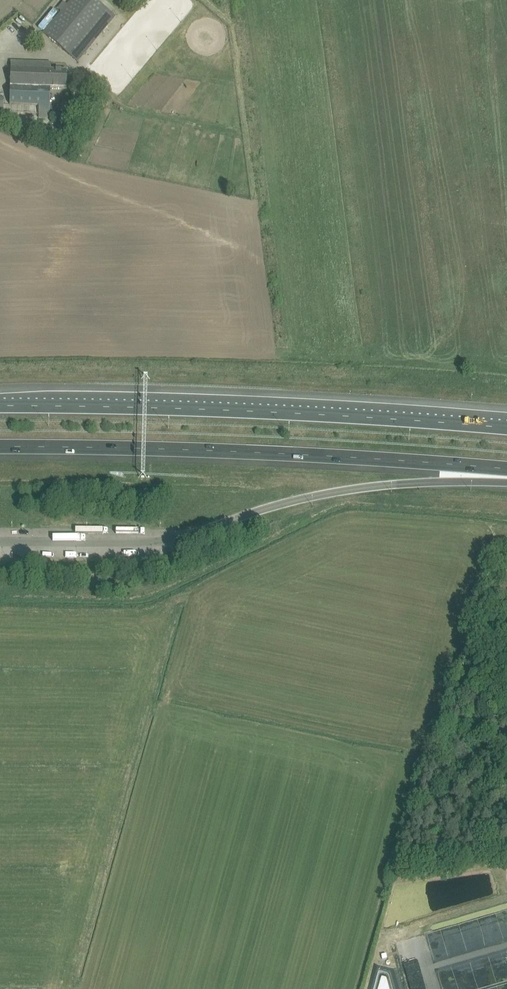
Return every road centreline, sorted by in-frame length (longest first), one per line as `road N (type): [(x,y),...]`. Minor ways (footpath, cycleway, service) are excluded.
road 1 (motorway): [(0,446),(216,450),(506,470)]
road 2 (motorway): [(506,427),(0,406)]

